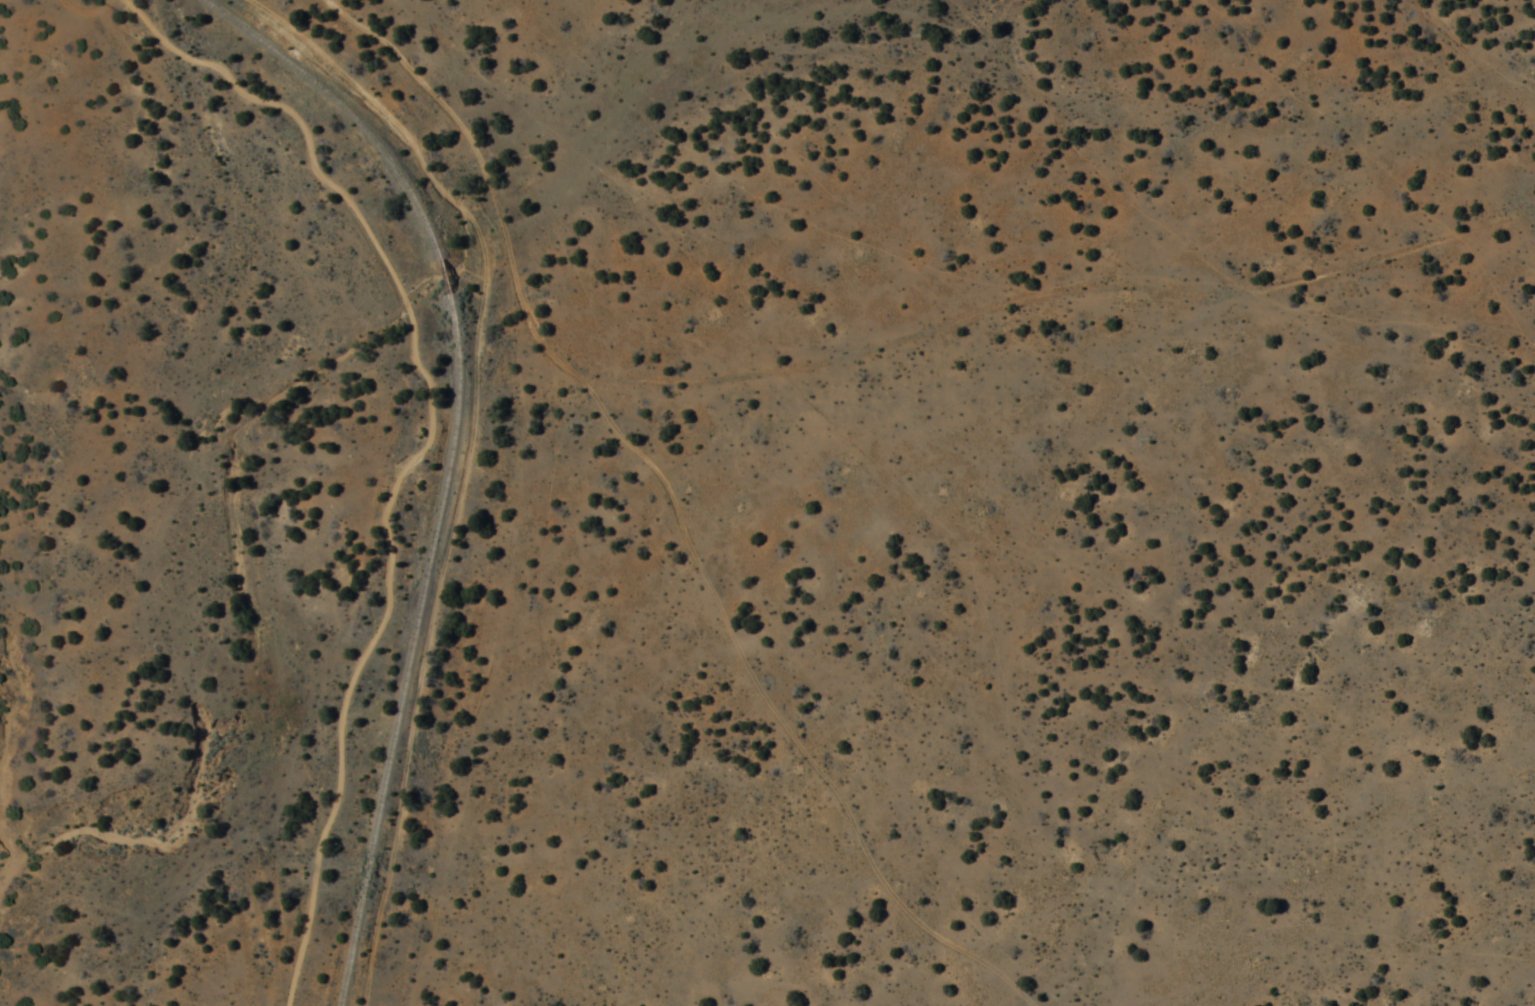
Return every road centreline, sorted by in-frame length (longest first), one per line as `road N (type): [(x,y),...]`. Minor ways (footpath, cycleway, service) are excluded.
road 1 (track): [(1034,1005),(923,935),(597,399),(555,356),(524,305),(484,155),(381,30),(327,0)]

